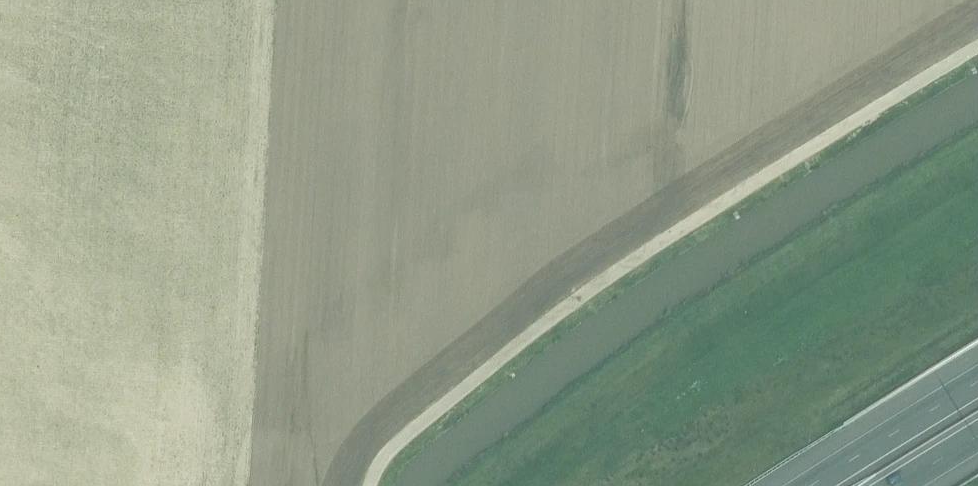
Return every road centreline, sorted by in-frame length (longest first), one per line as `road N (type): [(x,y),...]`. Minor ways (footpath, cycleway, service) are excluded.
road 1 (motorway): [(977,377),(809,485)]

